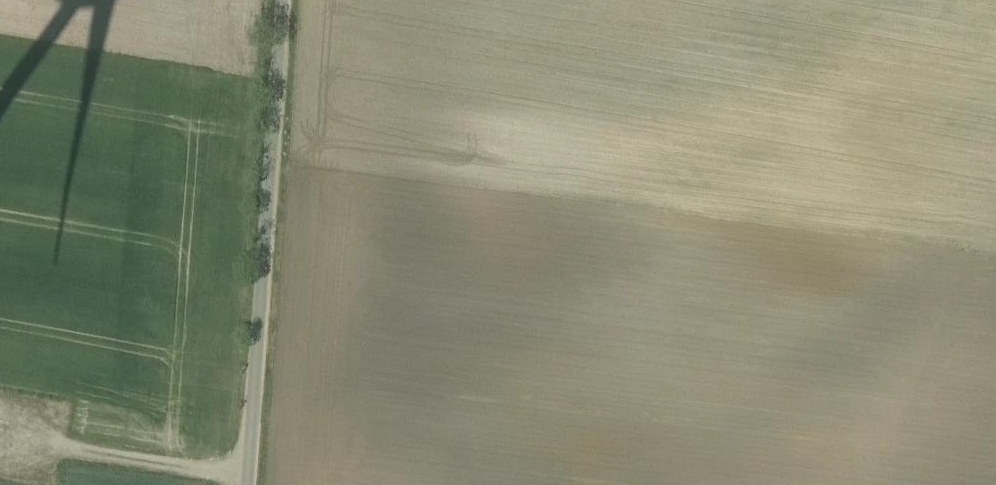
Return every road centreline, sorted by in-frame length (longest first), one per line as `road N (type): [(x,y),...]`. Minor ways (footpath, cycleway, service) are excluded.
road 1 (unclassified): [(279,0),(246,484)]

